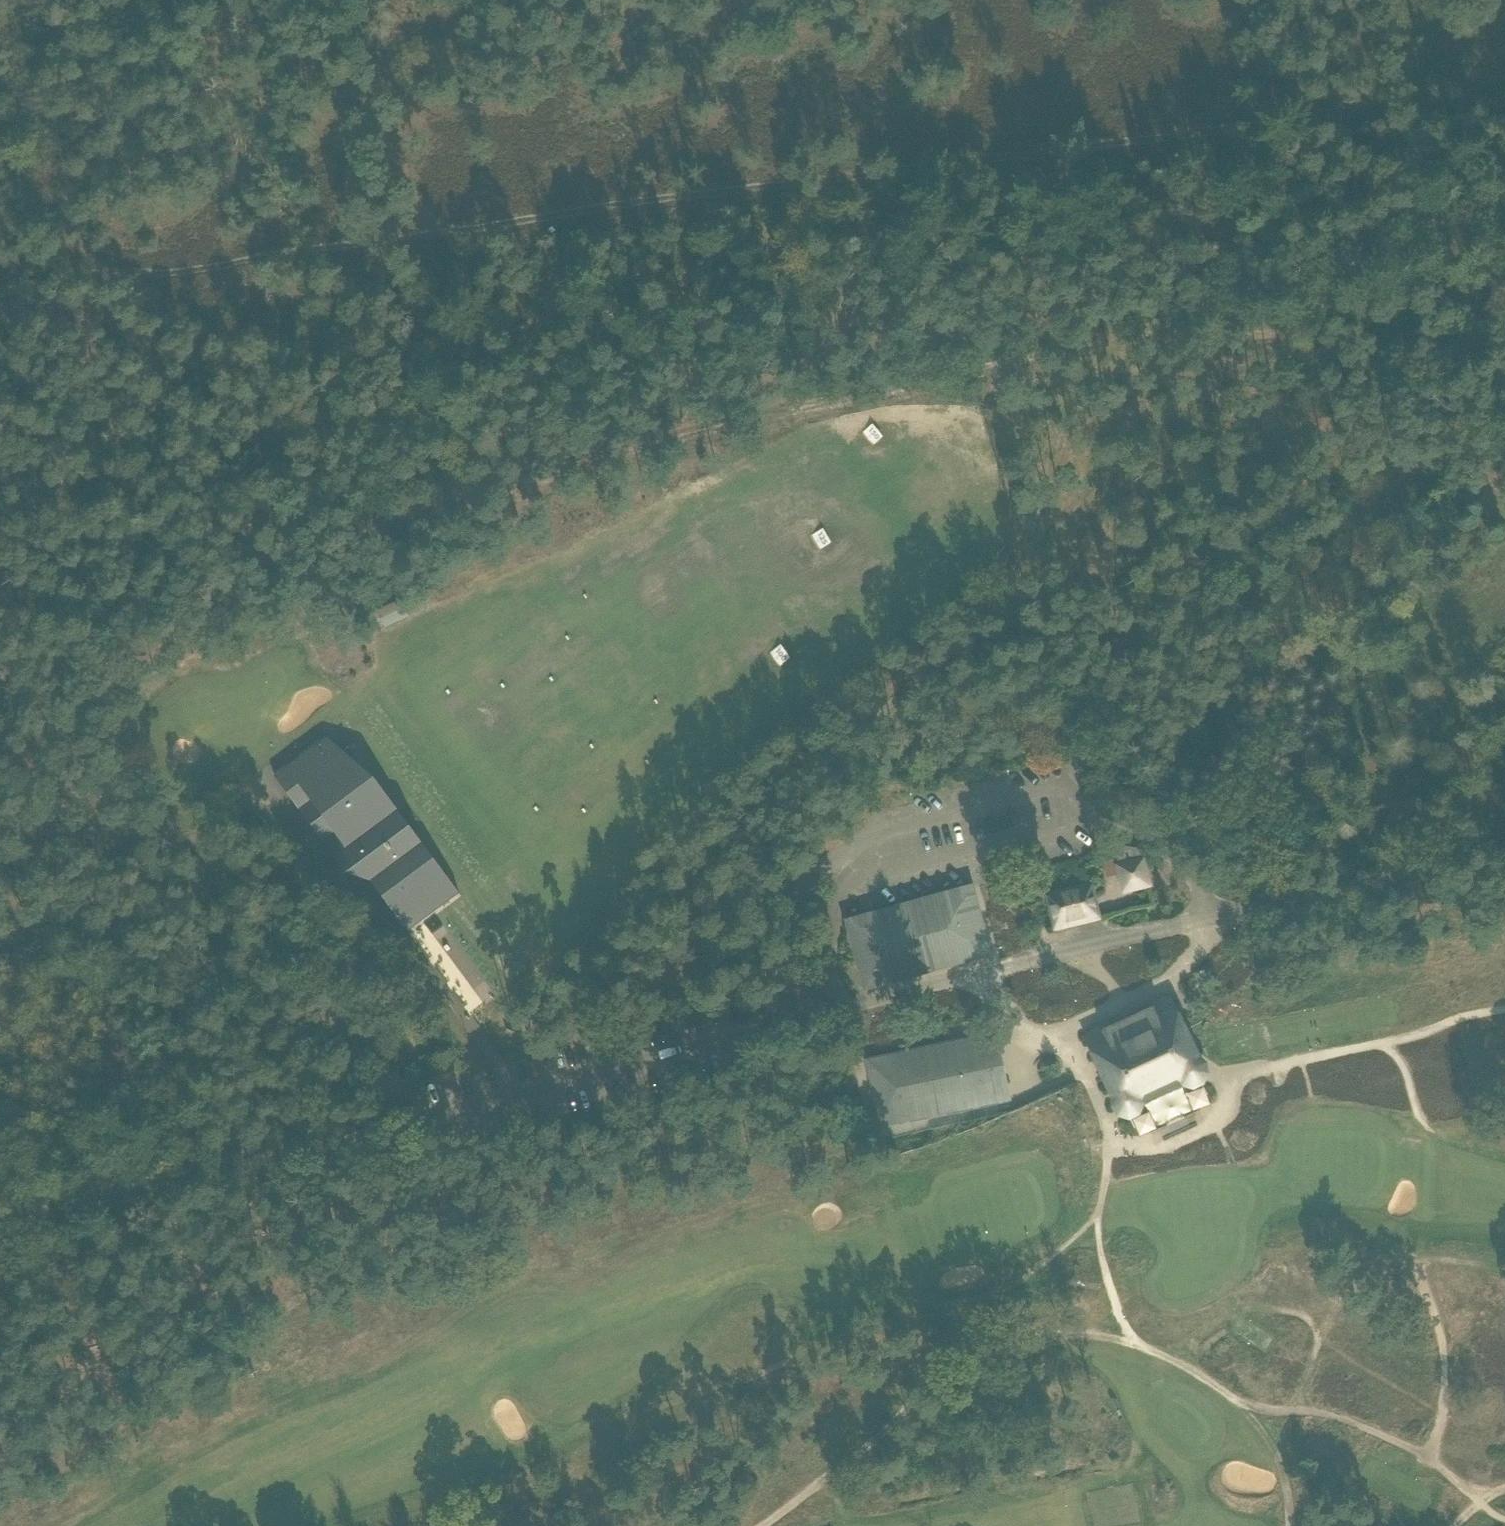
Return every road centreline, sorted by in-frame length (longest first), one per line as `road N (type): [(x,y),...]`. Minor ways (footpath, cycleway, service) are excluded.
road 1 (track): [(0,288),(198,270),(551,212),(1081,150),(1504,77)]
road 2 (track): [(676,1525),(731,1513),(824,1466),(924,1392),(1040,1344),(1132,1333),(1245,1418),(1276,1473),(1283,1525)]
road 3 (track): [(1132,1333),(1109,1288),(1094,1217),(1107,1156),(1209,1131),(1232,1100),(1149,929)]
road 4 (track): [(434,231),(367,121),(365,100),(382,65),(412,44),(472,43),(549,22),(612,17),(642,0)]
road 5 (track): [(1107,1156),(1111,1133),(1077,1079),(1000,1111),(877,1140),(845,1006)]

